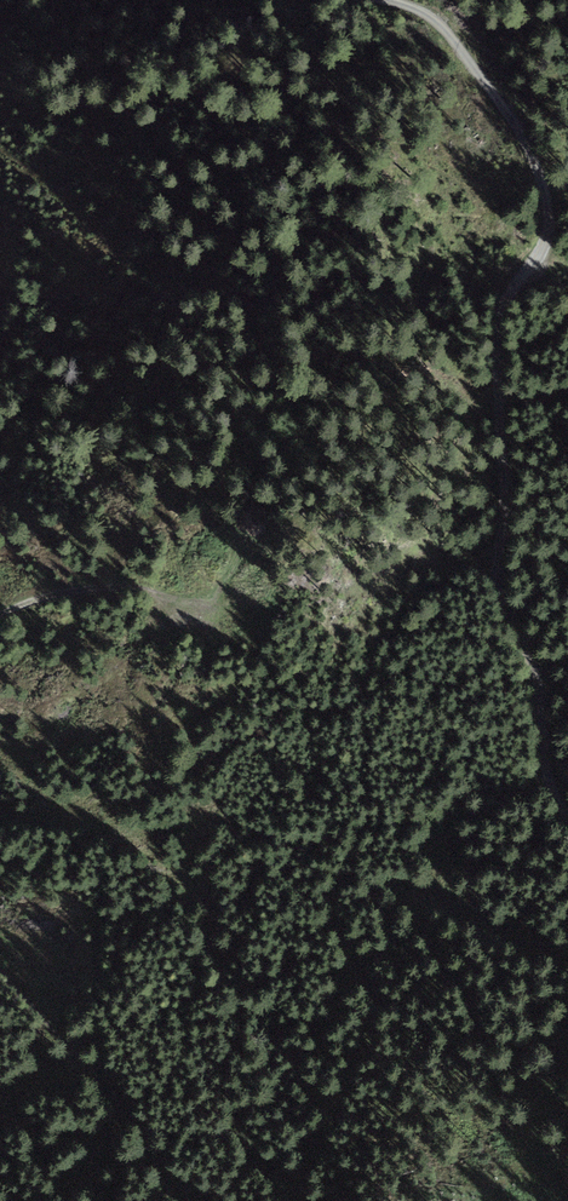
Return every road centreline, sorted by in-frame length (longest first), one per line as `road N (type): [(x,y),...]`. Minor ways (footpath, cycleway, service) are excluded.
road 1 (track): [(375,0),(402,2),(440,24),(509,112),(543,174),(543,232),(527,272),(502,297),(494,329),(505,485),(494,570),(537,690),(553,795),(567,812)]
road 2 (track): [(567,944),(528,940),(442,900),(388,886)]
road 3 (track): [(0,613),(35,596),(119,587),(169,598)]

